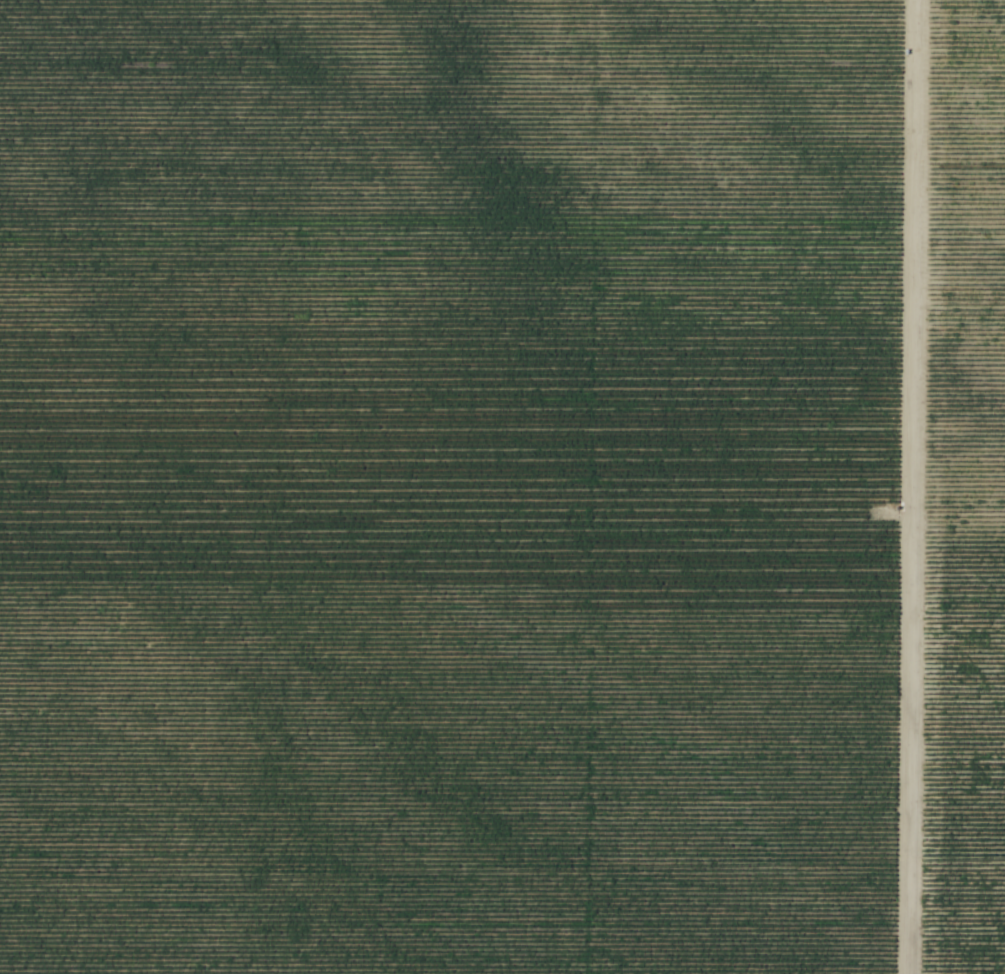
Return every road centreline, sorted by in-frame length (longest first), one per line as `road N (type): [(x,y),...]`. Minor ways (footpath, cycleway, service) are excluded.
road 1 (track): [(905,973),(912,0)]

